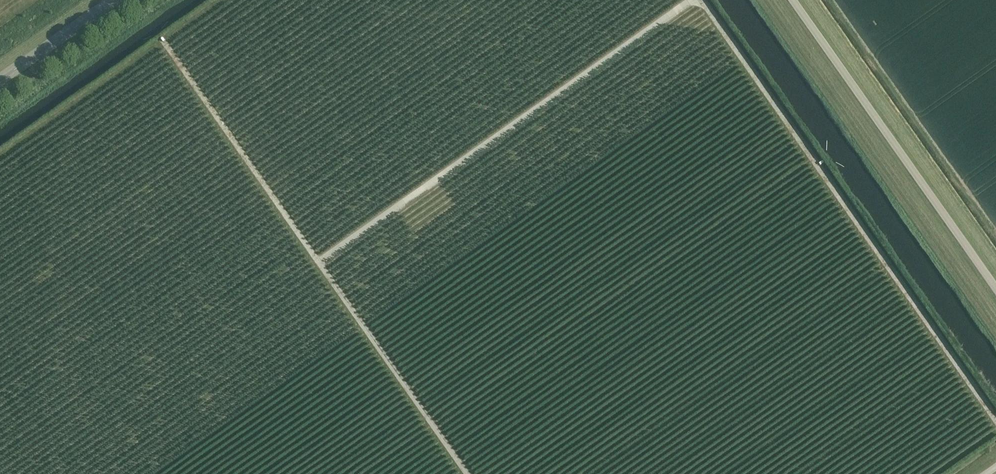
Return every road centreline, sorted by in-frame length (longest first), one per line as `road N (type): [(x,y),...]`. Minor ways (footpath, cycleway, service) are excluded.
road 1 (unclassified): [(995,289),(792,0)]
road 2 (unclassified): [(0,74),(106,0)]

